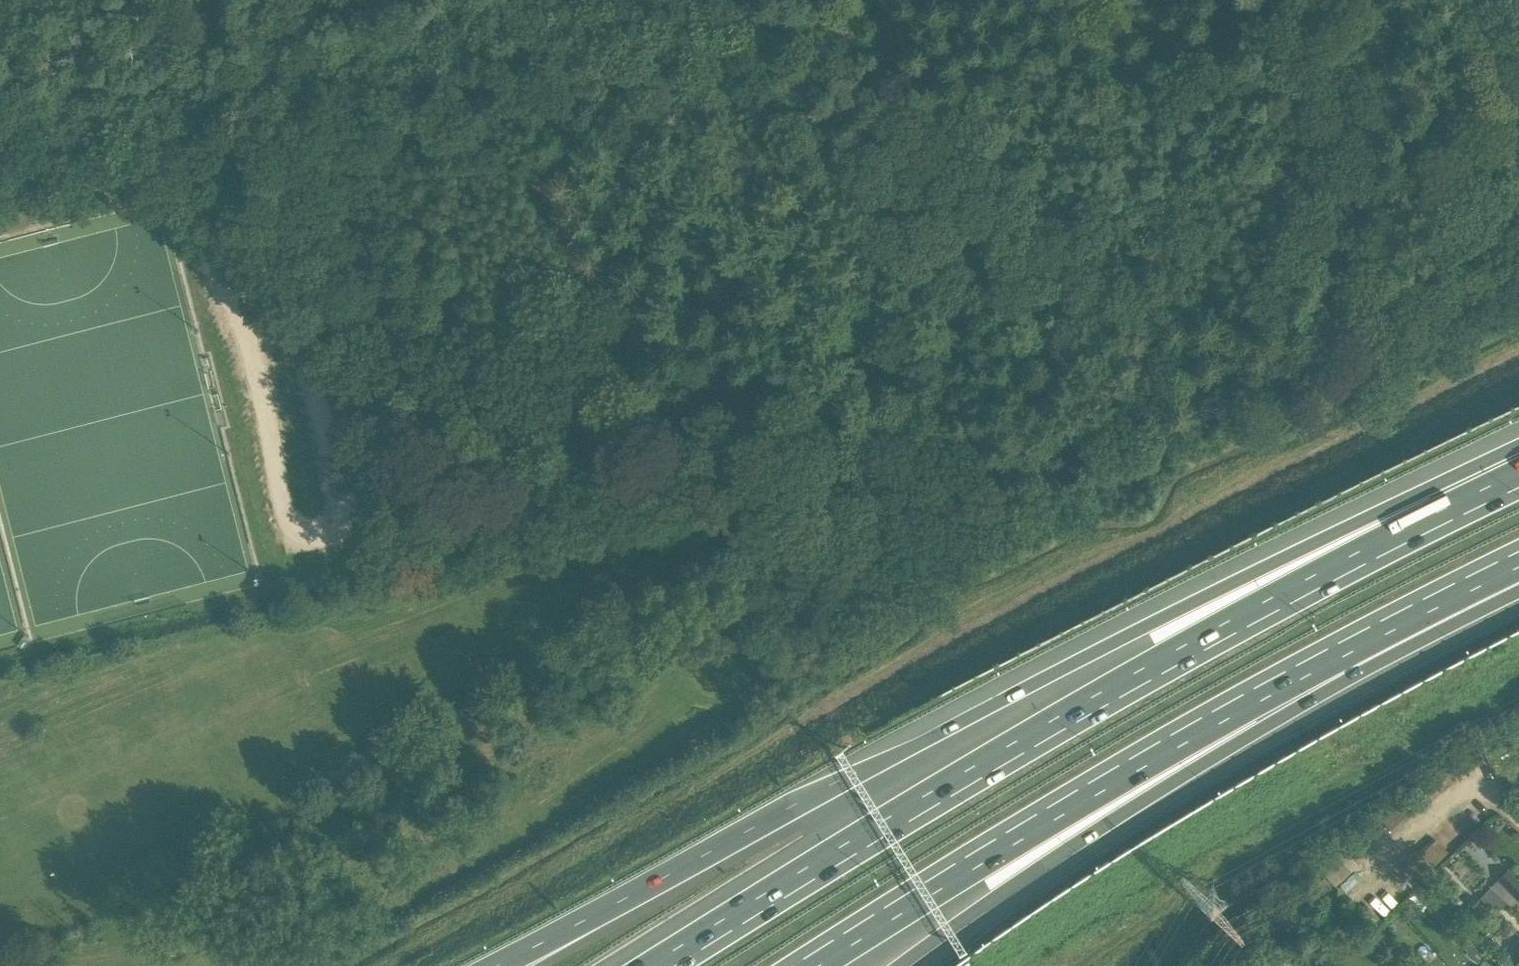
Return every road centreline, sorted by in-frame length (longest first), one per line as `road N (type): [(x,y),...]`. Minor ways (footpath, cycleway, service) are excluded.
road 1 (motorway): [(1518,444),(1149,622),(492,965)]
road 2 (motorway): [(1518,479),(1151,673),(680,965)]
road 3 (motorway): [(806,965),(1154,754),(1518,560)]
road 4 (motorway): [(900,965),(1140,803),(1518,582)]

